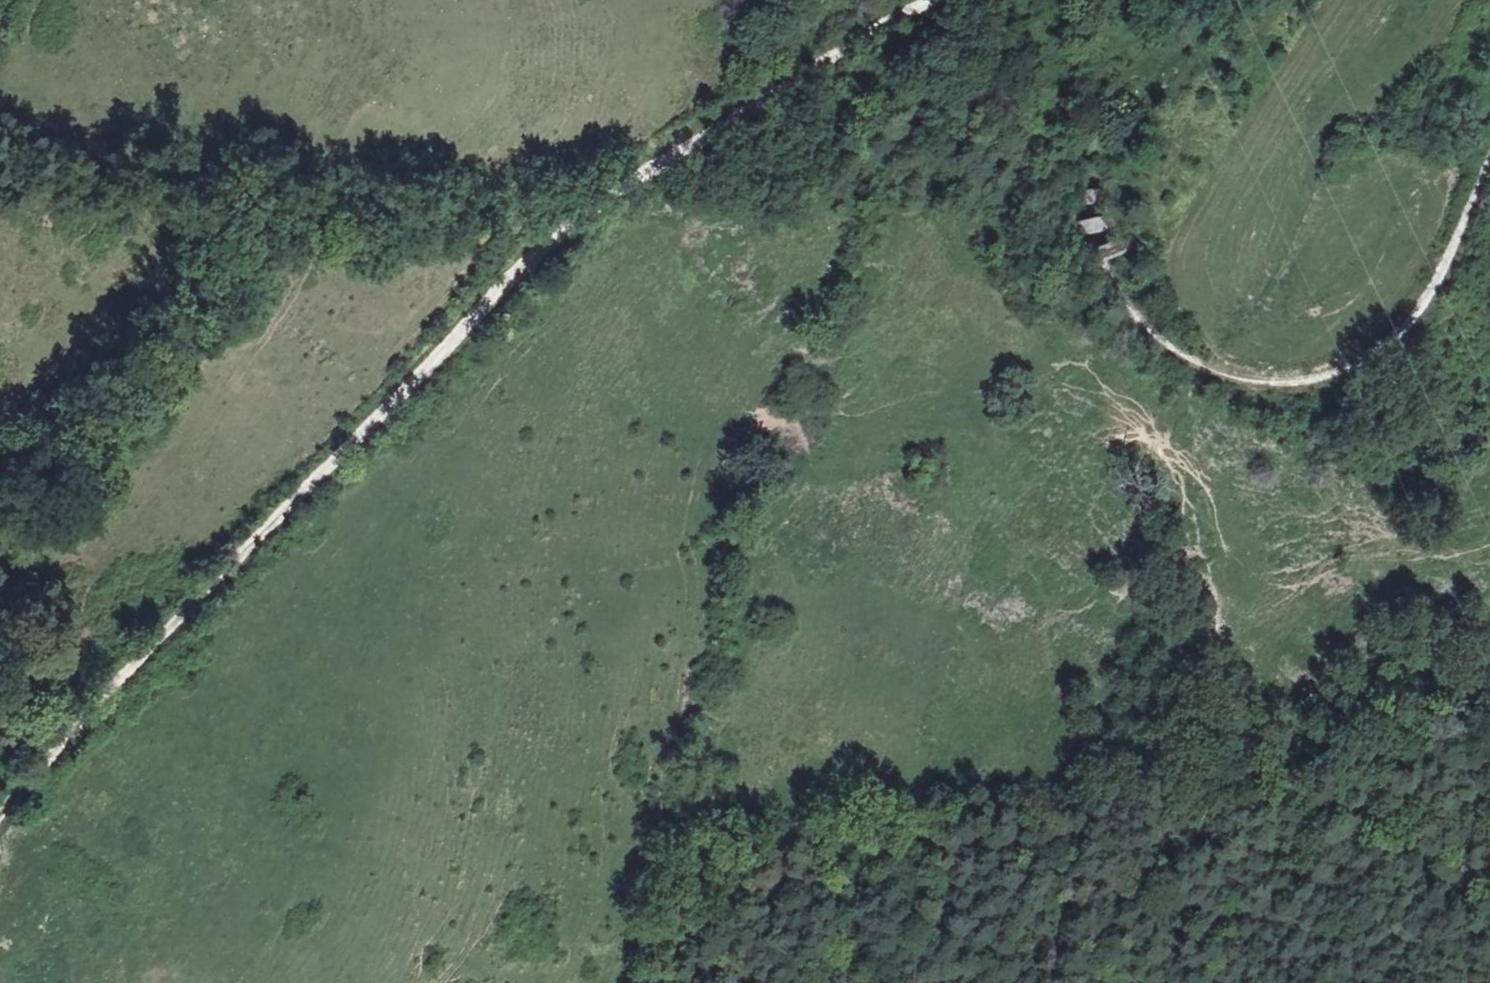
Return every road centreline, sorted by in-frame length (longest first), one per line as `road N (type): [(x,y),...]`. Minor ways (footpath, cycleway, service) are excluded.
road 1 (track): [(0,811),(140,654),(542,243),(634,173),(934,0)]
road 2 (track): [(1489,155),(1424,305),(1368,360),(1293,385),(1240,379),(1192,360),(1114,294),(1096,238),(1089,169),(1122,76),(1208,0)]

